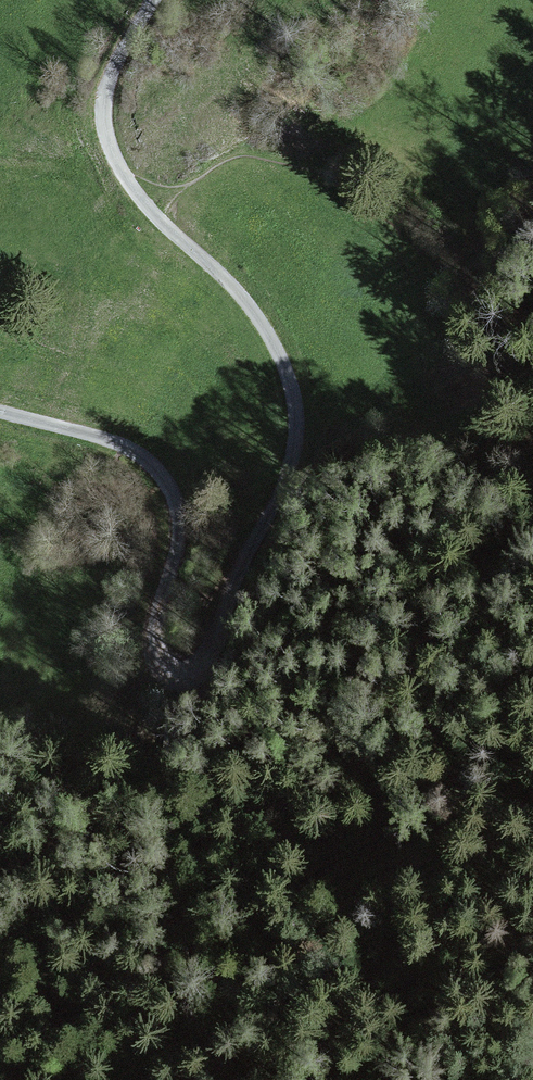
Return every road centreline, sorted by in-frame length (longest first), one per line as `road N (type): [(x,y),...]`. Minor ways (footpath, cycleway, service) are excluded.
road 1 (unclassified): [(0,412),(114,444),(161,475),(179,526),(158,659),(172,680),(203,677),(237,572),(291,471),(299,423),(292,385),(258,318),(142,201),(107,140),(110,80),(154,0)]
road 2 (track): [(532,579),(486,590),(448,623),(419,703),(453,757),(461,799),(394,954),(339,1033),(322,1079)]
road 3 (track): [(161,221),(234,163),(323,163),(473,268),(532,402)]

